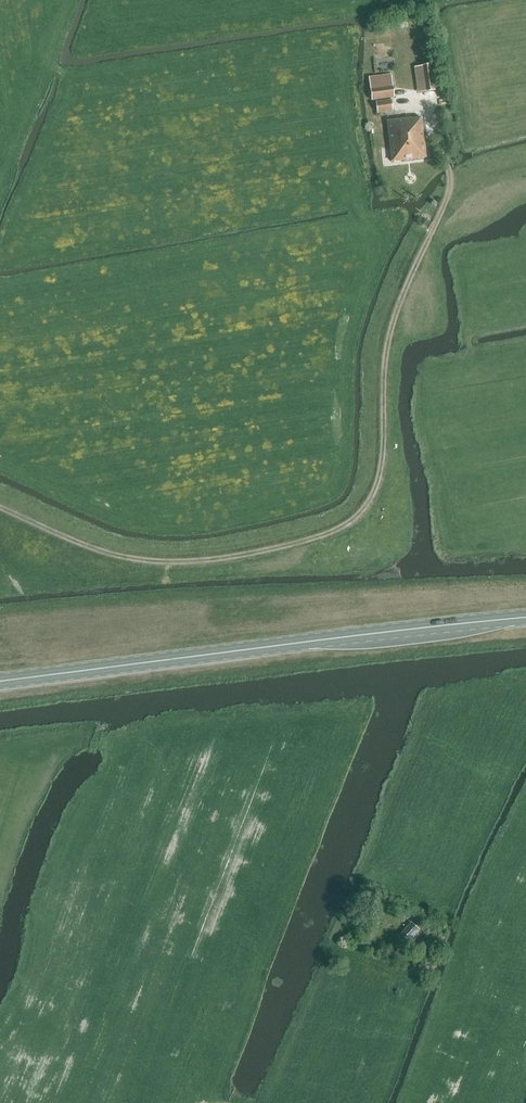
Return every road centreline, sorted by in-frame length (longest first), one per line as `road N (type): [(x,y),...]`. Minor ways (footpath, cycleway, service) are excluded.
road 1 (unclassified): [(444,205),(395,314),(380,475),(357,516),(288,546),(170,562),(95,548),(0,508)]
road 2 (primary): [(525,618),(0,681)]
road 3 (track): [(525,171),(444,205),(450,176),(439,130)]

